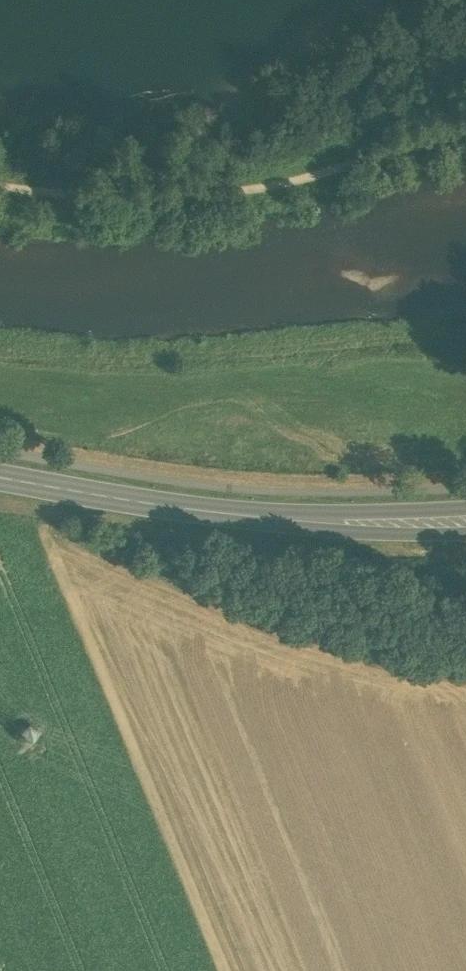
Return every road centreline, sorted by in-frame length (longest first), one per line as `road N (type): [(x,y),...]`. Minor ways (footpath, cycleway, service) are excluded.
road 1 (track): [(0,198),(77,209),(255,203),(324,192),(465,139)]
road 2 (secondary): [(465,520),(364,523),(180,508),(0,477)]
road 3 (track): [(0,364),(183,373),(449,348),(465,356)]

